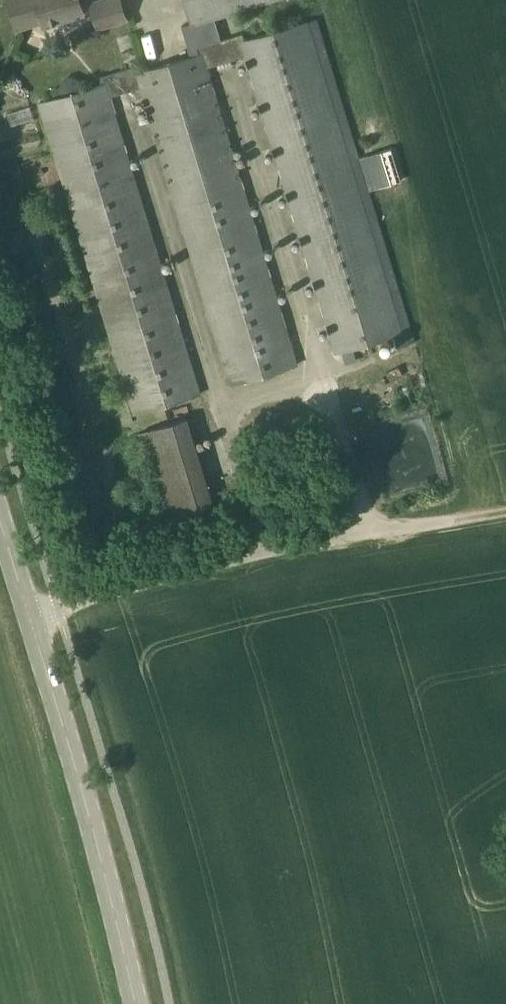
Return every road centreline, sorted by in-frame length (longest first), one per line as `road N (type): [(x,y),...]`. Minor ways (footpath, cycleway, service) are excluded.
road 1 (secondary): [(131,1003),(0,509)]
road 2 (track): [(505,514),(340,538),(35,620)]

